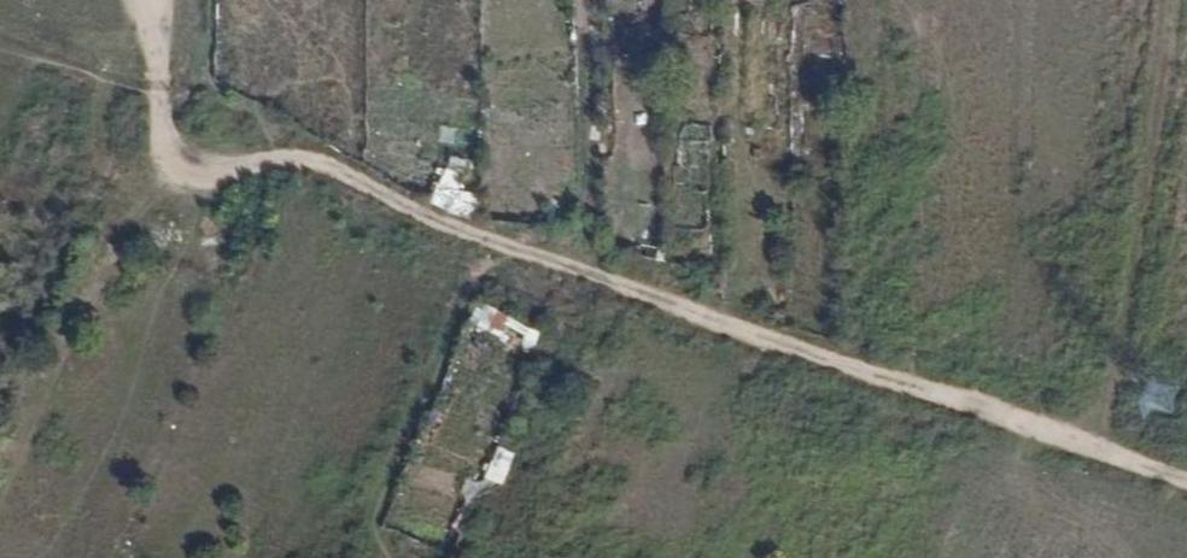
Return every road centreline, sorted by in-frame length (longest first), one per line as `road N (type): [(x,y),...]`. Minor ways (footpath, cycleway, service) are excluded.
road 1 (track): [(0,55),(168,118),(188,155),(264,168),(317,159),(543,268),(1186,486)]
road 2 (track): [(1172,0),(1105,452)]
road 3 (track): [(0,493),(168,118)]
road 4 (track): [(153,0),(149,17),(168,118)]

